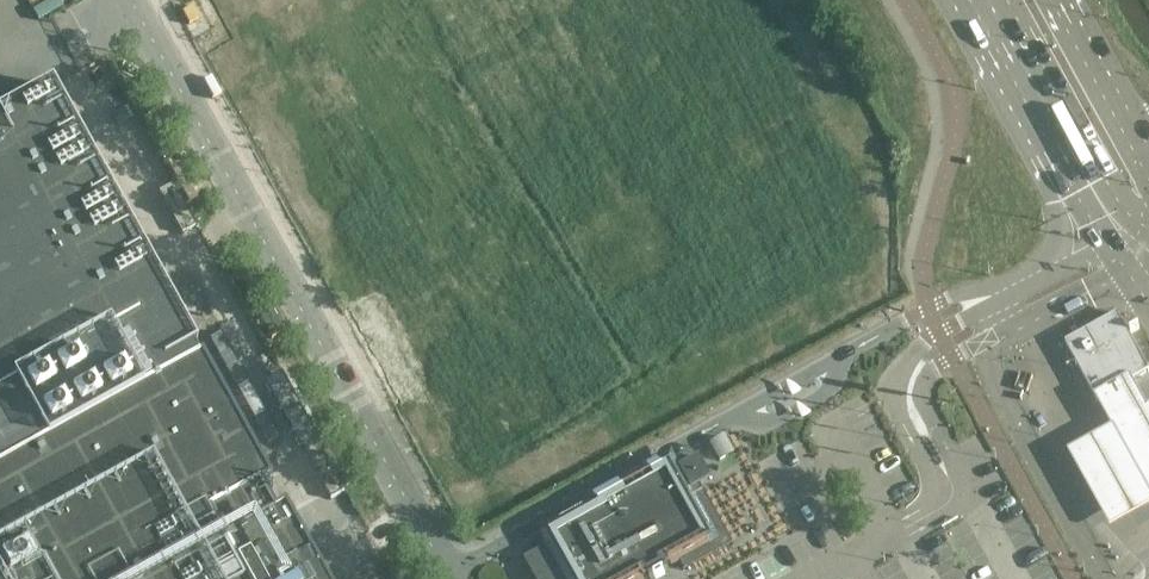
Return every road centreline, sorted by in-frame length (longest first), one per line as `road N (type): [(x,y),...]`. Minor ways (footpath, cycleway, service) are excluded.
road 1 (unclassified): [(453,578),(135,0)]
road 2 (secondary): [(972,0),(1110,246)]
road 3 (secondary): [(1140,145),(1060,0)]

